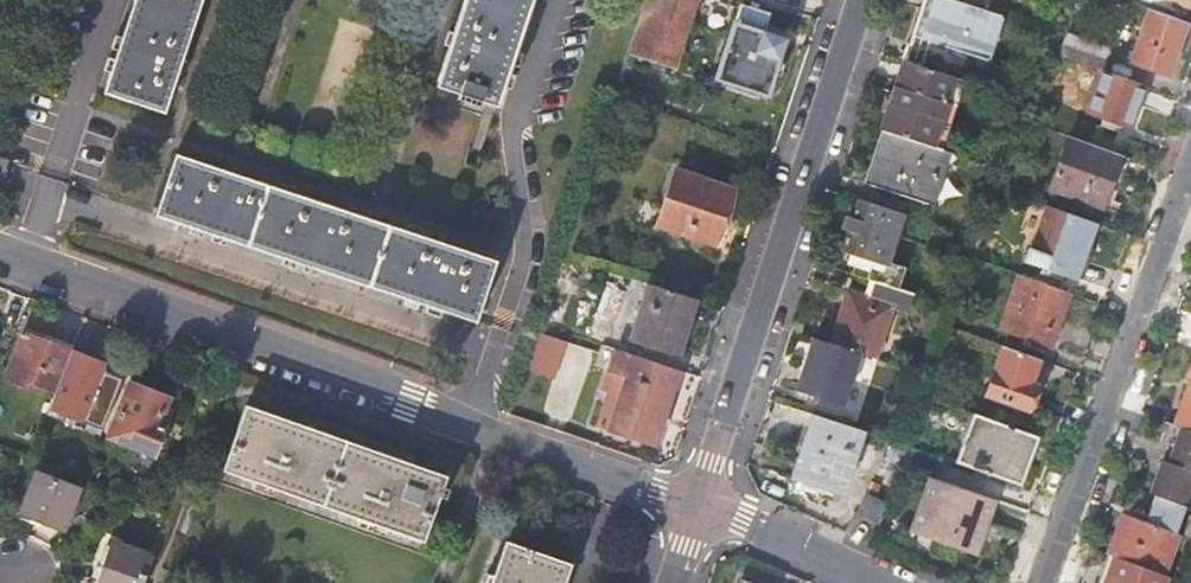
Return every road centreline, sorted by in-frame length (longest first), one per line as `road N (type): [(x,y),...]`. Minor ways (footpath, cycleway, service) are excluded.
road 1 (residential): [(0,261),(698,505)]
road 2 (residential): [(863,0),(698,505)]
road 3 (residential): [(1190,147),(1034,582)]
road 4 (residential): [(698,505),(879,582)]

